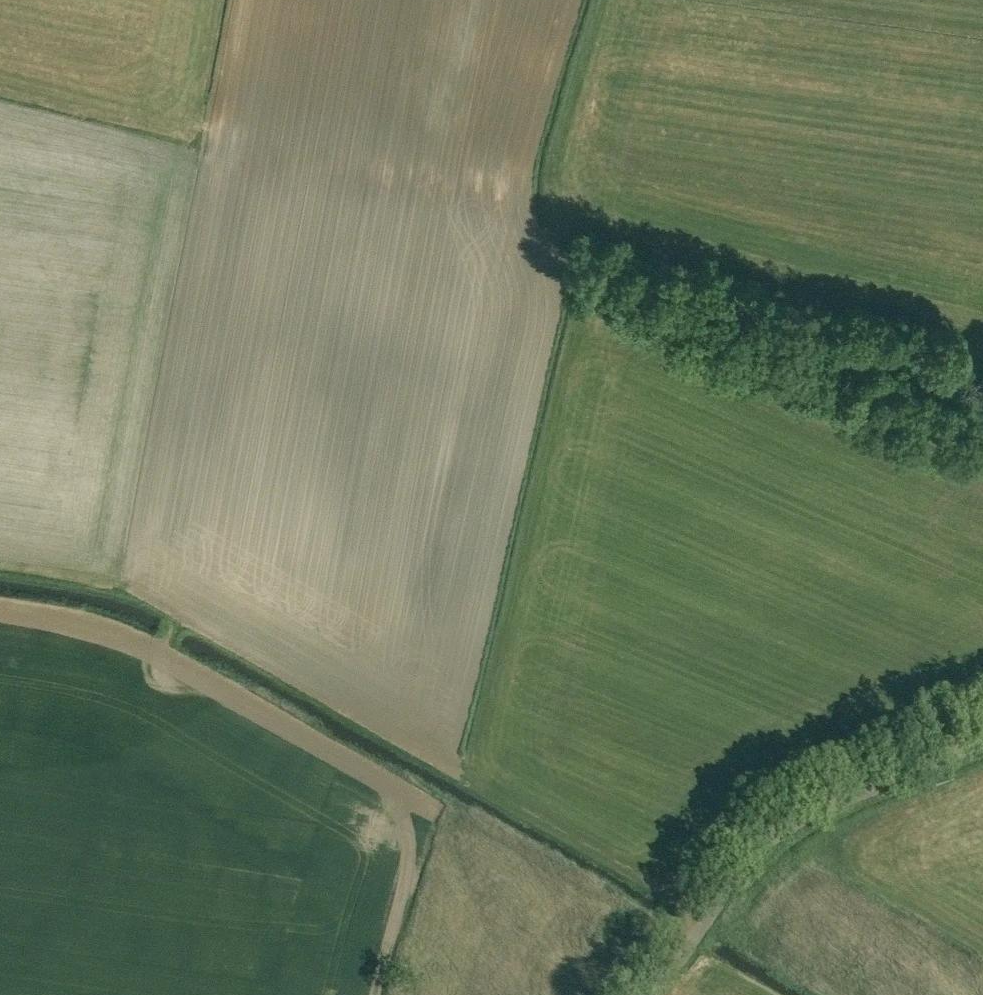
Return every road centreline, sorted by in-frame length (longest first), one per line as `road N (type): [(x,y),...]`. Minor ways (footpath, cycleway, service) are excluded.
road 1 (unclassified): [(657,994),(746,866),(789,830),(982,745)]

